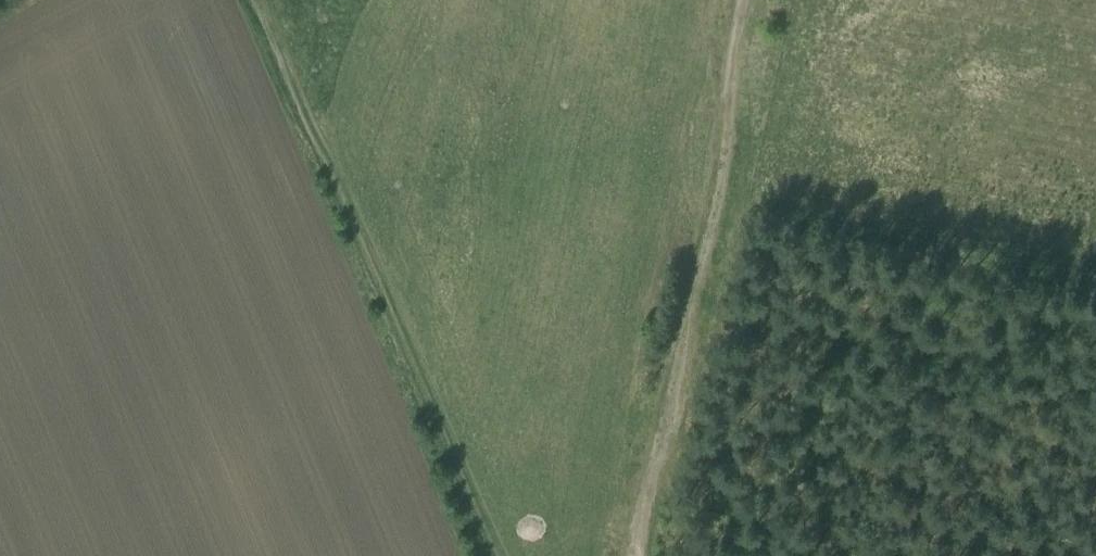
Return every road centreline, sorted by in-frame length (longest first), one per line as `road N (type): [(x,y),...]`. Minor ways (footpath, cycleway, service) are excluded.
road 1 (track): [(641,555),(759,0)]

